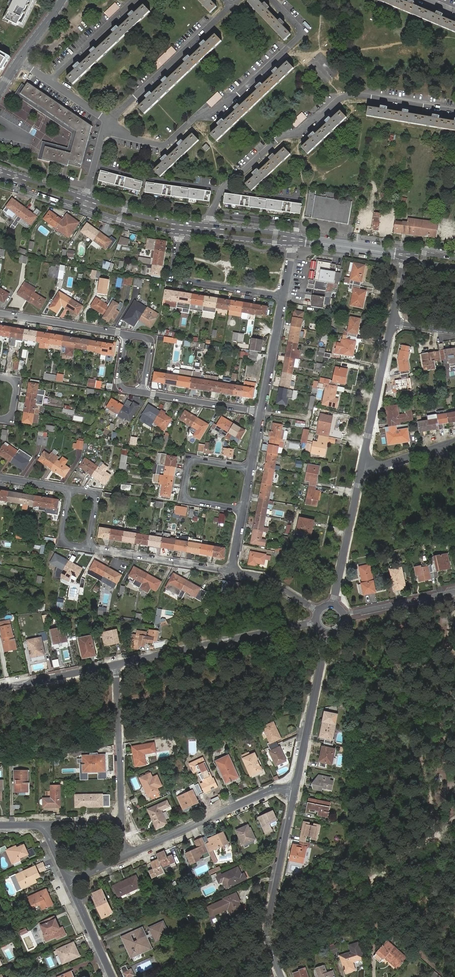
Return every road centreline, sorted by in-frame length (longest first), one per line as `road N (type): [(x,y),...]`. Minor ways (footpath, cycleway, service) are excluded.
road 1 (track): [(454,826),(222,976)]
road 2 (residential): [(454,111),(347,95),(298,134),(281,137),(222,189)]
road 3 (residential): [(109,122),(163,146),(305,30)]
road 4 (residential): [(316,622),(116,666)]
road 5 (residential): [(295,790),(271,910),(281,976)]
road 6 (residential): [(124,856),(275,789),(295,790)]
road 7 (residential): [(234,6),(109,122)]
road 8 (residential): [(327,633),(295,790)]
road 9 (residential): [(179,232),(172,278),(284,295)]
road 10 (residential): [(121,821),(116,666)]
road 11 (residential): [(244,509),(187,500),(190,464),(251,468)]
road 12 (residential): [(362,472),(392,322)]
road 13 (residential): [(232,571),(87,548)]
road 14 (residential): [(334,604),(362,472)]
road 15 (residential): [(222,189),(94,165)]
road 16 (residential): [(126,334),(0,313)]
road 17 (residential): [(262,412),(142,392)]

